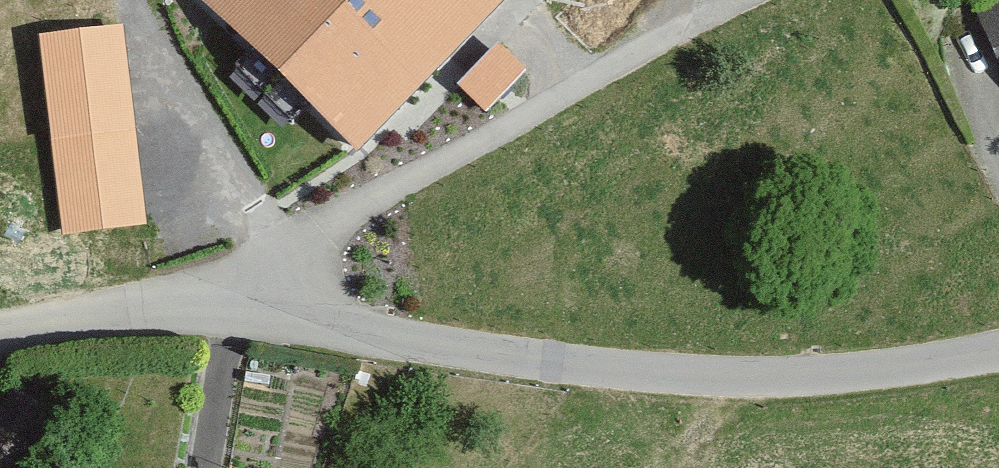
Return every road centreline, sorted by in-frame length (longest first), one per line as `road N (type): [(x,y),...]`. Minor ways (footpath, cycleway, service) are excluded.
road 1 (unclassified): [(998,354),(767,385),(268,317)]
road 2 (residential): [(747,0),(457,153),(312,241),(268,317)]
road 3 (unclassified): [(268,317),(113,321),(0,340)]

